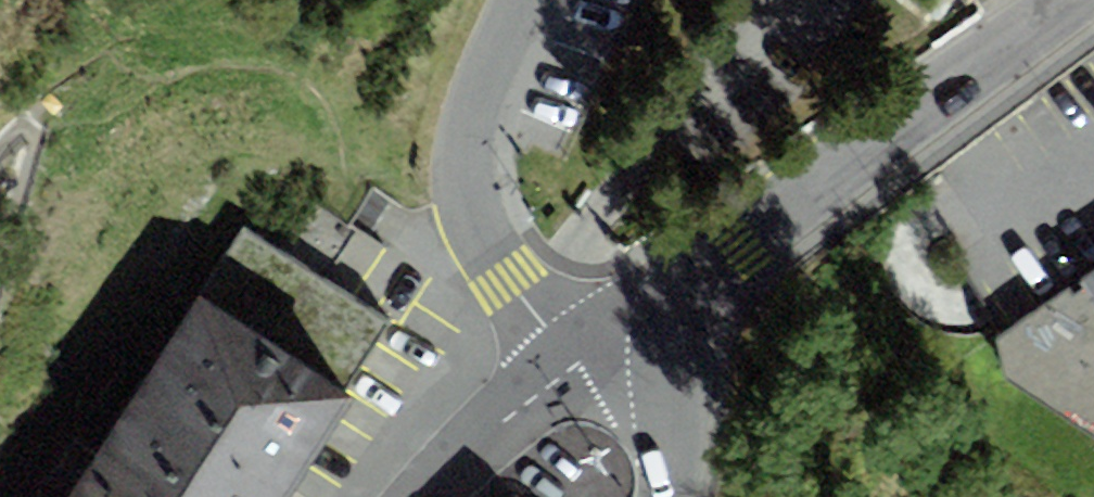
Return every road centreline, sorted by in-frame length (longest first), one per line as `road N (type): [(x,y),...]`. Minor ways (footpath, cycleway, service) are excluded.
road 1 (tertiary): [(676,353),(679,316),(711,260),(1073,0)]
road 2 (residential): [(578,365),(509,281),(473,191),(474,120),(520,0)]
road 3 (residential): [(578,365),(493,426),(423,496)]
road 4 (tertiary): [(664,496),(676,353)]

